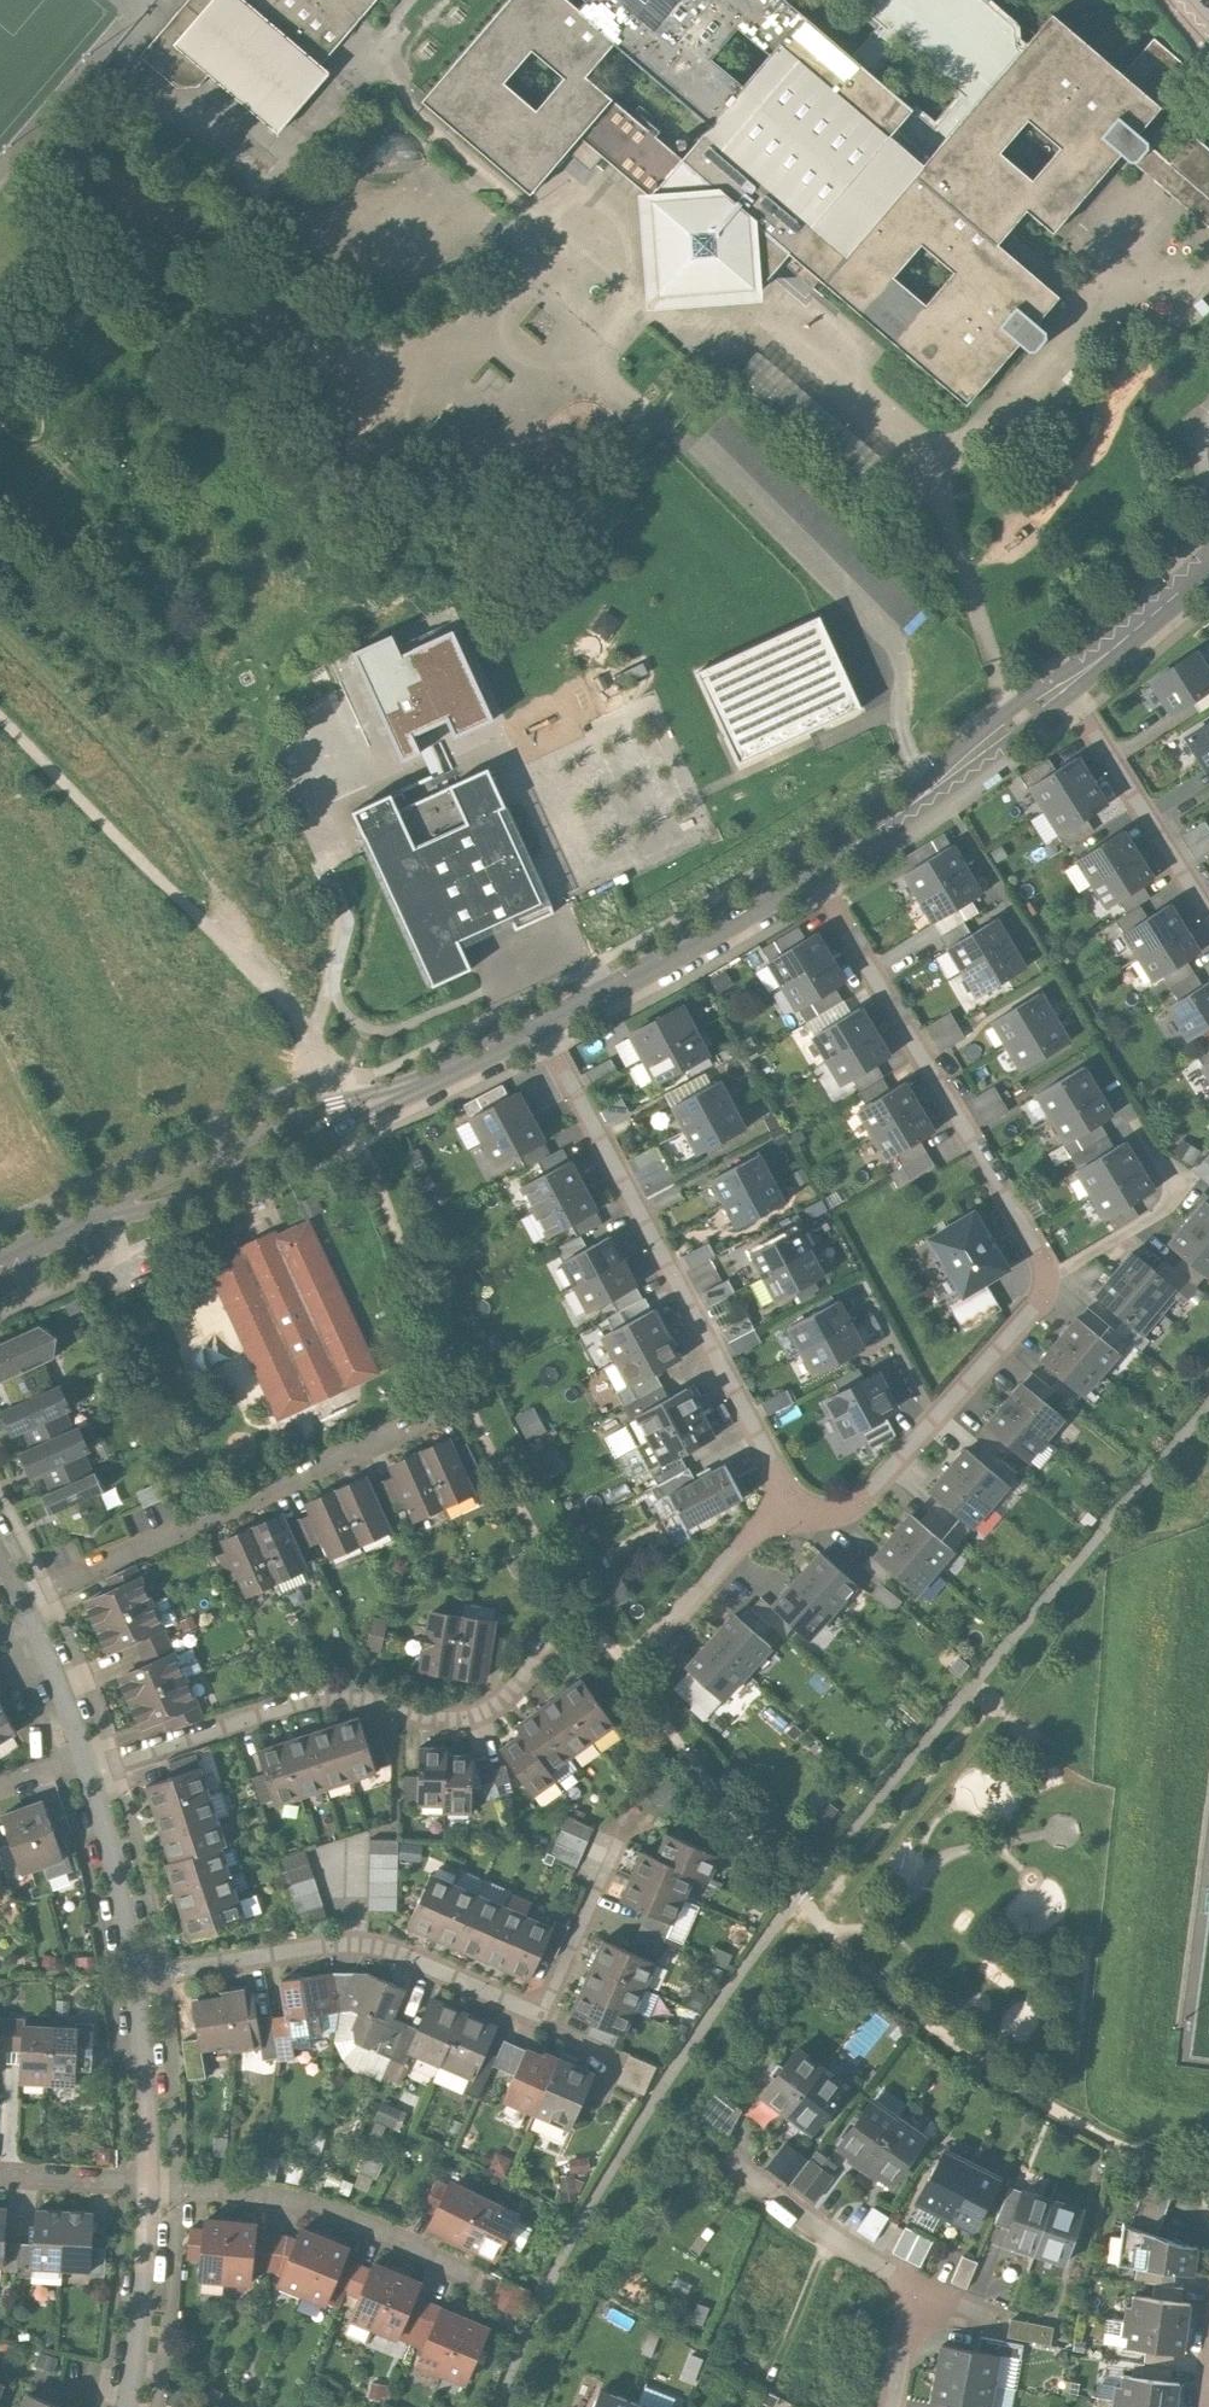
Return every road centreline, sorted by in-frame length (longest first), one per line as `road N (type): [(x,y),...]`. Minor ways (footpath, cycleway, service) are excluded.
road 1 (residential): [(816,867),(1050,1268),(1030,1304),(857,1496),(829,1510),(806,1505),(788,1488)]
road 2 (track): [(352,1102),(337,1053),(267,934),(152,769),(32,631),(0,610)]
road 3 (unclassified): [(541,1022),(0,1262)]
road 4 (residential): [(788,1488),(541,1022)]
road 5 (residential): [(85,1757),(135,1977),(146,2184)]
road 6 (unclassified): [(816,867),(541,1022)]
road 7 (unclassified): [(1064,685),(816,867)]
road 8 (residential): [(1208,916),(1064,685)]
road 9 (residential): [(146,2184),(127,2406)]
road 10 (residential): [(0,1556),(85,1757)]
road 11 (unclassified): [(1208,566),(1064,685)]
road 12 (residential): [(788,1488),(711,1579),(661,1618)]
road 13 (residential): [(146,2184),(0,2174)]

